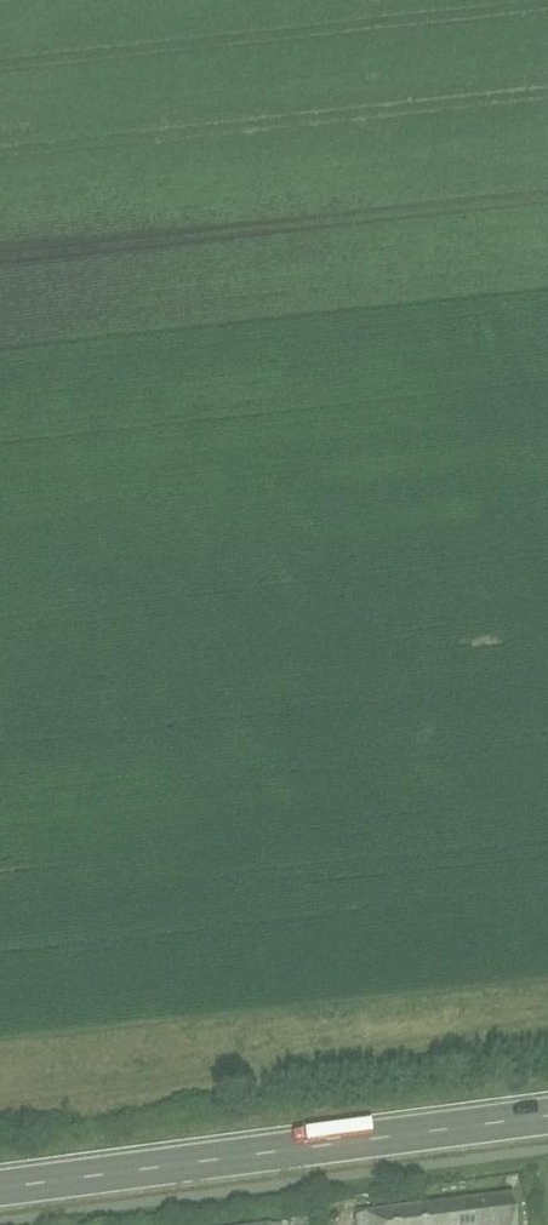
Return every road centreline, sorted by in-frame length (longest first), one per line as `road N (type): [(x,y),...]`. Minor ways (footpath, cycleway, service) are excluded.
road 1 (primary): [(547,1119),(0,1191)]

